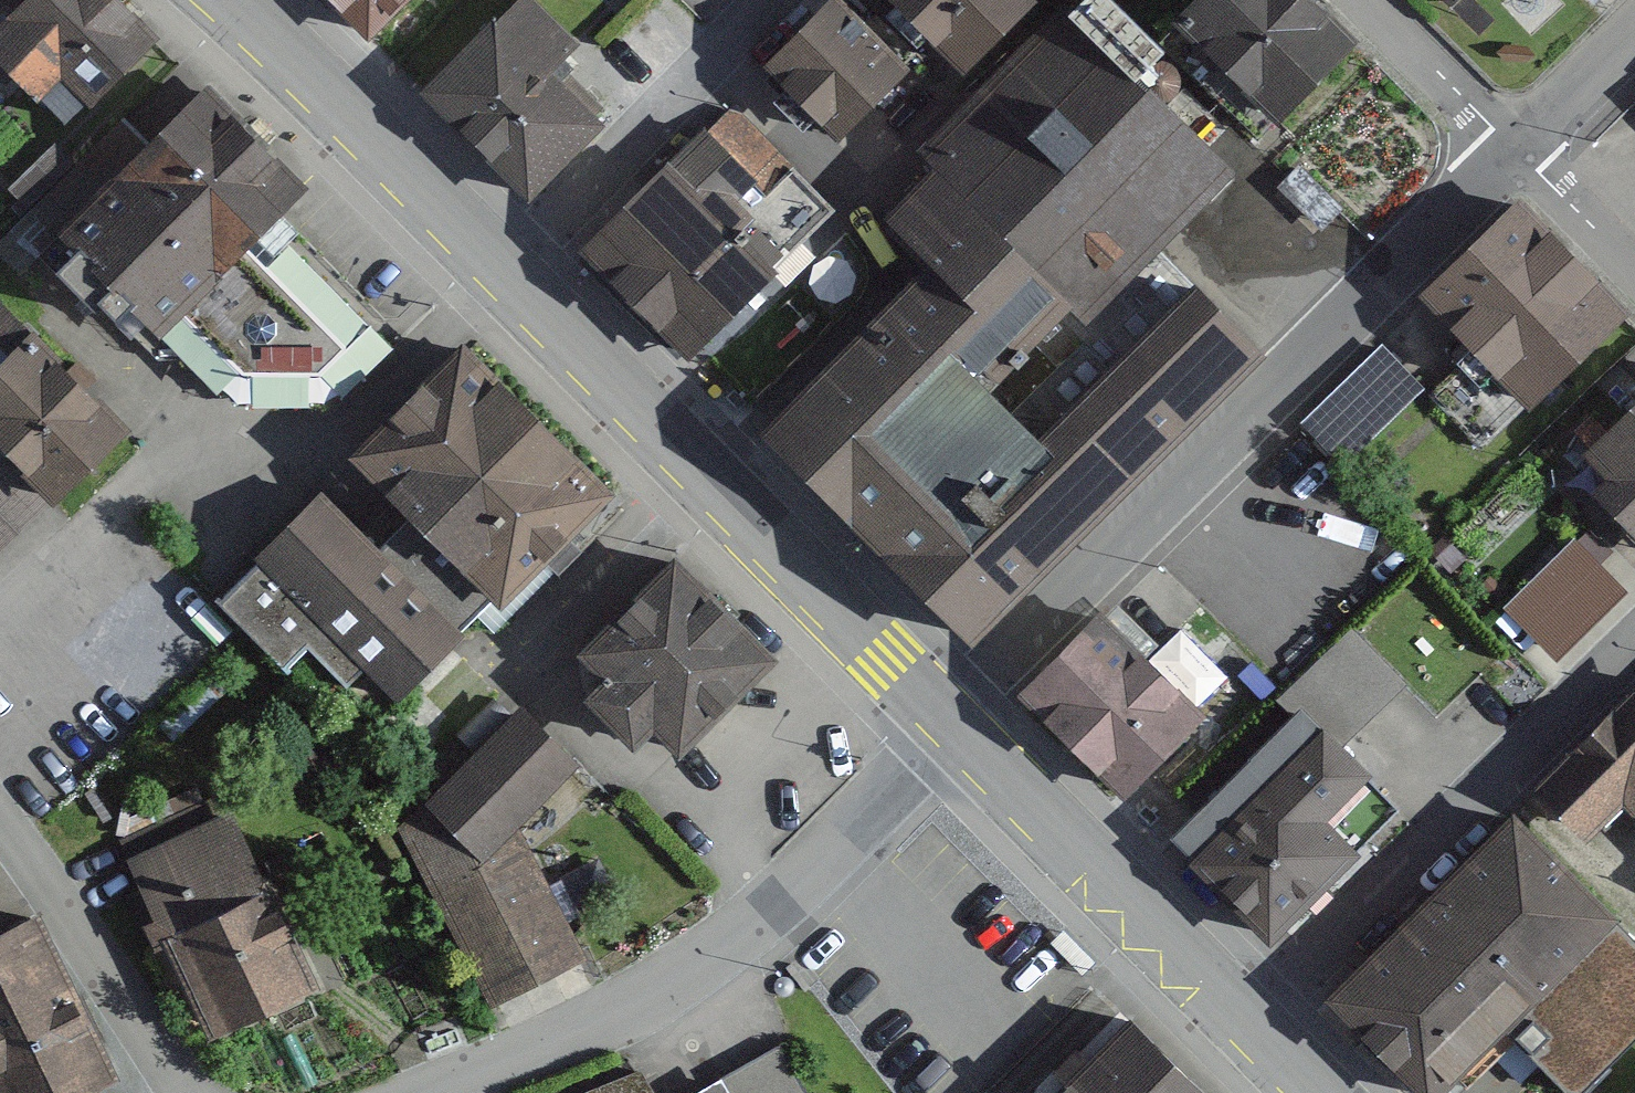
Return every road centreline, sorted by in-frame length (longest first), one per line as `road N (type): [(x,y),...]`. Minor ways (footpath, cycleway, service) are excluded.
road 1 (residential): [(1514,150),(976,683),(948,723)]
road 2 (residential): [(948,723),(831,853),(696,969),(423,1092)]
road 3 (secondary): [(503,269),(948,723)]
road 4 (residential): [(1634,641),(1250,1026)]
road 5 (secondary): [(948,723),(1250,1026)]
road 6 (secondary): [(232,0),(503,269)]
road 7 (residential): [(763,0),(503,269)]
road 8 (residential): [(1514,150),(1357,0)]
road 9 (residential): [(1634,27),(1514,150)]
road 10 (residential): [(1634,270),(1514,150)]

